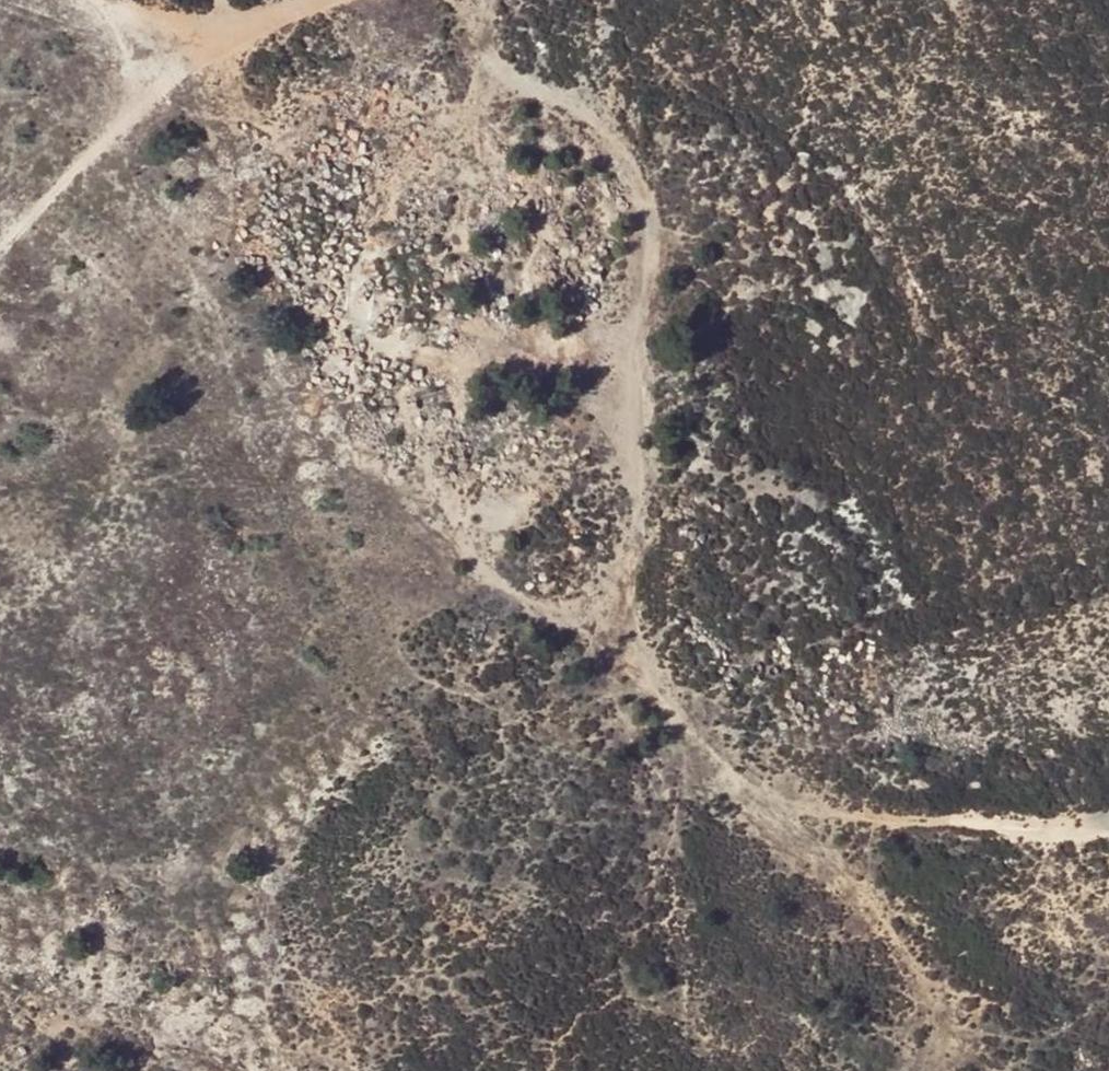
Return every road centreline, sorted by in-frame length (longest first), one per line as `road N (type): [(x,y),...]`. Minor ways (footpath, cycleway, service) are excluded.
road 1 (track): [(486,0),(478,16),(507,74),(608,144),(644,244),(628,377),(638,516),(624,632),(766,808),(1108,835)]
road 2 (track): [(0,274),(239,34),(136,0)]

